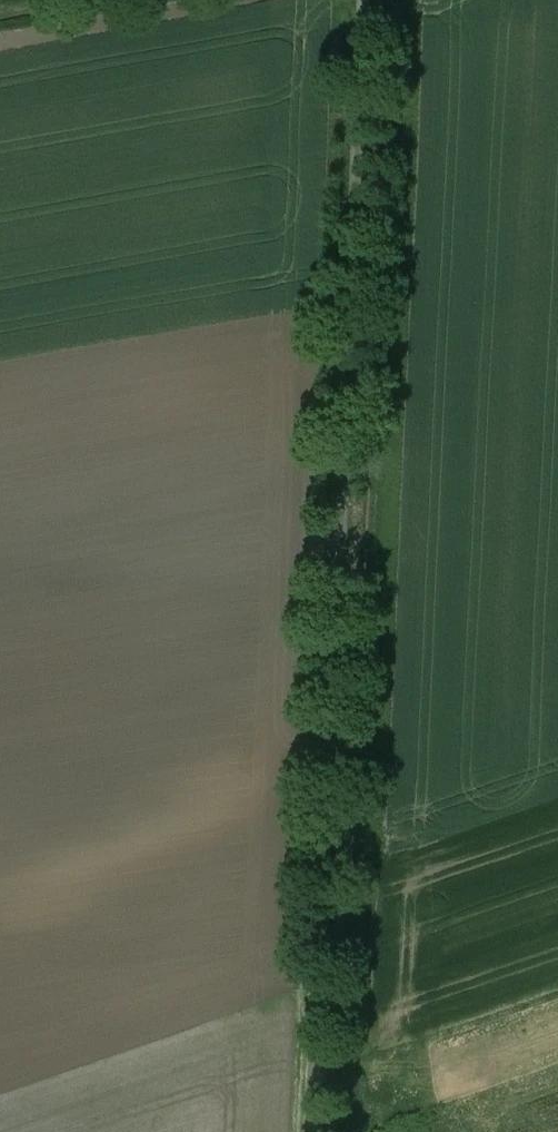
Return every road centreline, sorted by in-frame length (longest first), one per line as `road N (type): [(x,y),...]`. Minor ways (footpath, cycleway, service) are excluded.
road 1 (unclassified): [(360,0),(313,1131)]
road 2 (track): [(339,513),(557,450)]

